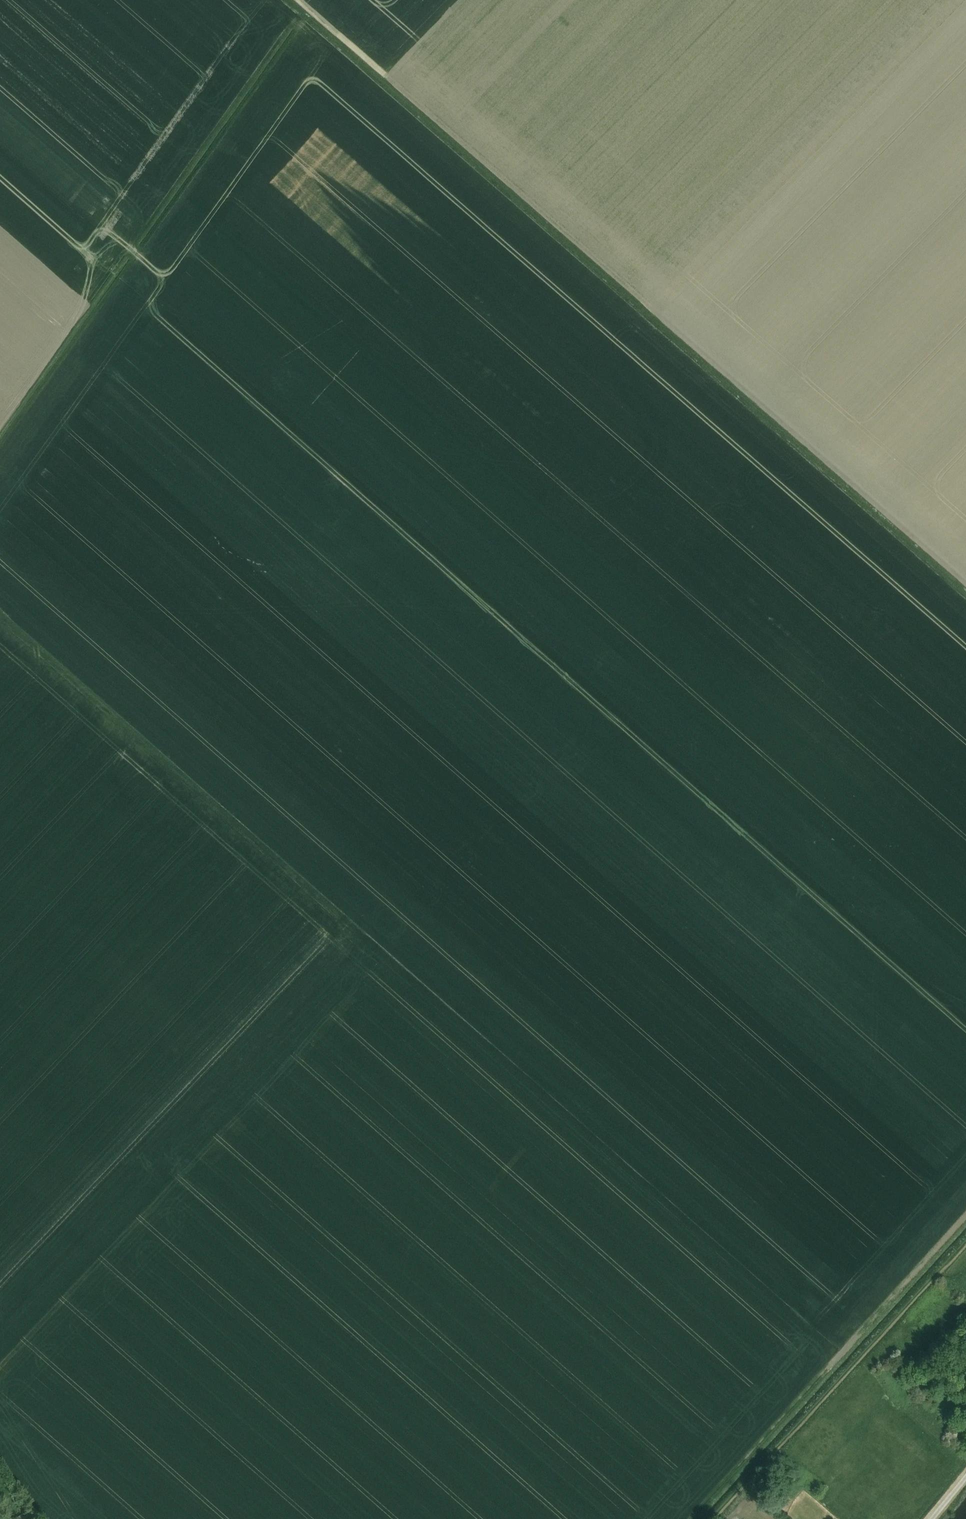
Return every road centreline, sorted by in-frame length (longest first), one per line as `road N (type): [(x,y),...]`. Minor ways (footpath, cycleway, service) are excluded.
road 1 (track): [(965,587),(637,296)]

